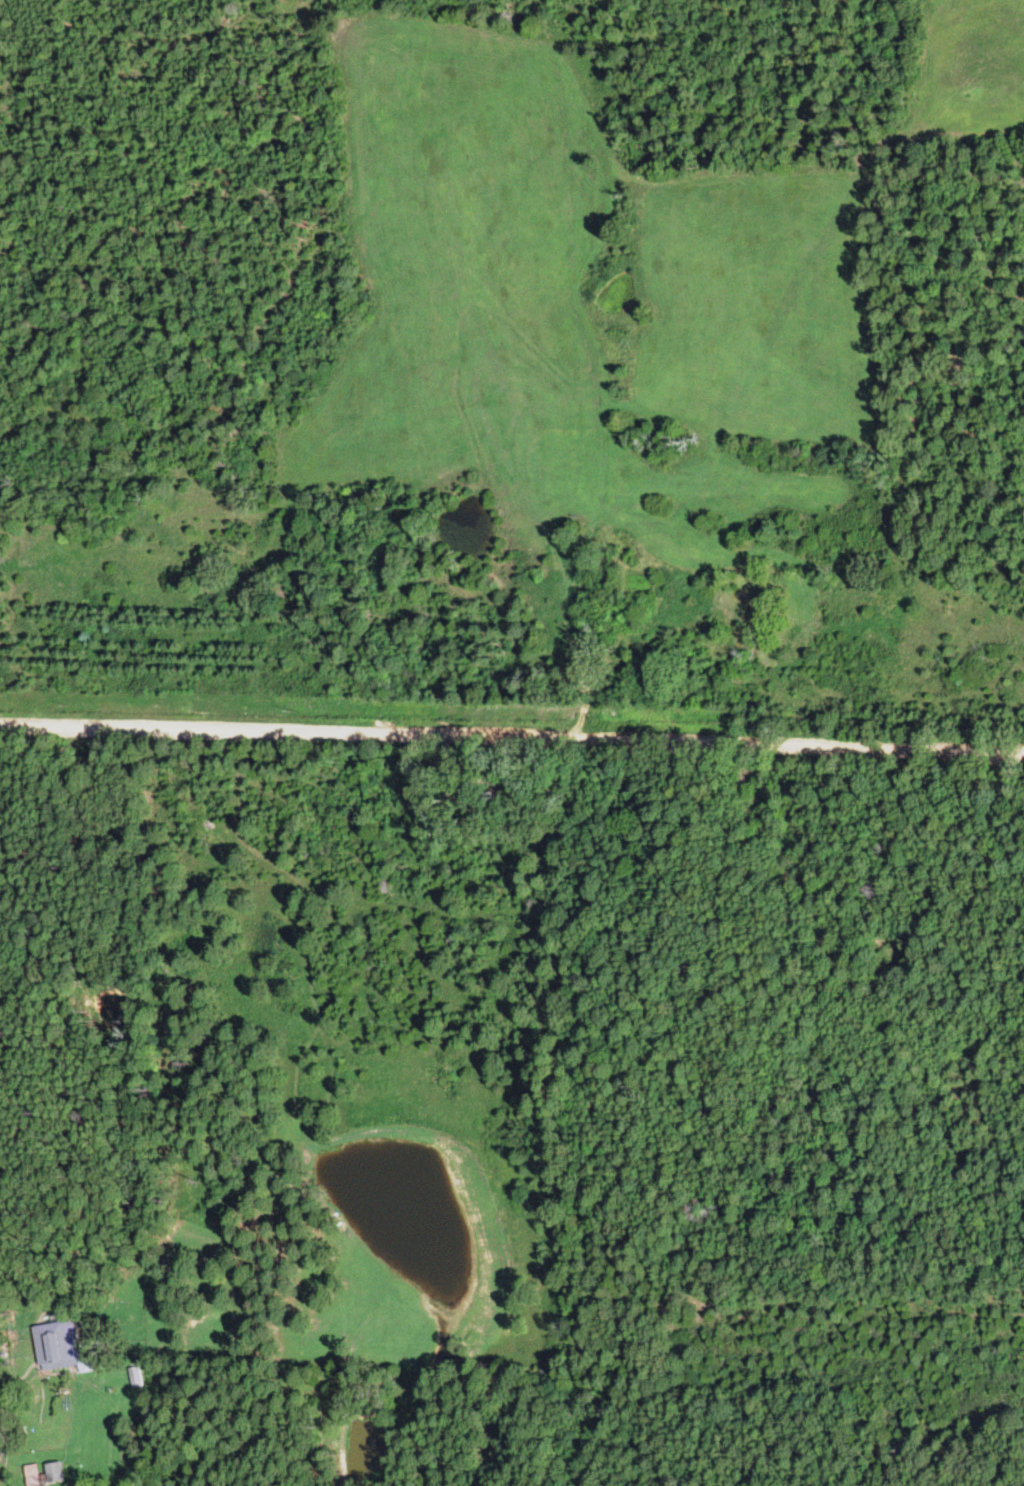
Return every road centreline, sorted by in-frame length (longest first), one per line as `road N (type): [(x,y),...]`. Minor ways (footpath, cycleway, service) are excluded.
road 1 (residential): [(0,720),(723,738),(1023,754)]

